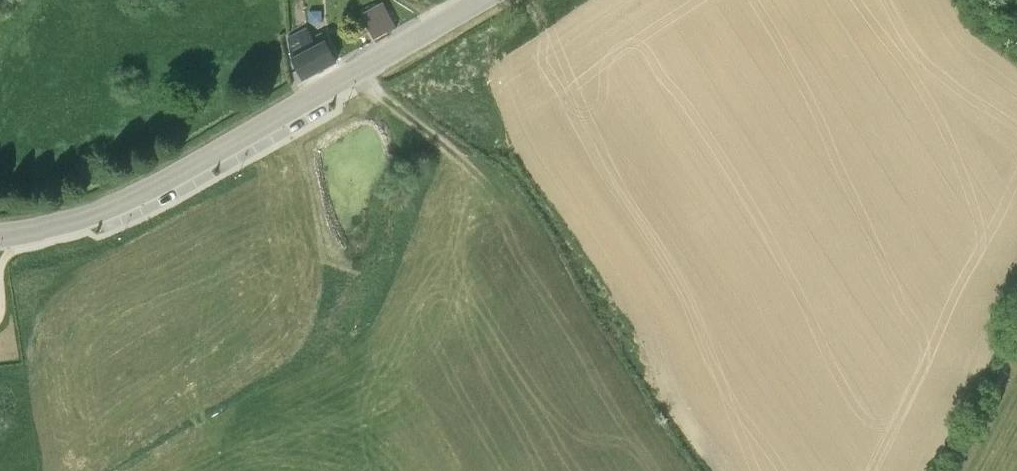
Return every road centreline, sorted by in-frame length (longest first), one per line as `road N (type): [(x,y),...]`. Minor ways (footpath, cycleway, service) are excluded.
road 1 (tertiary): [(0,231),(120,201),(480,0)]

